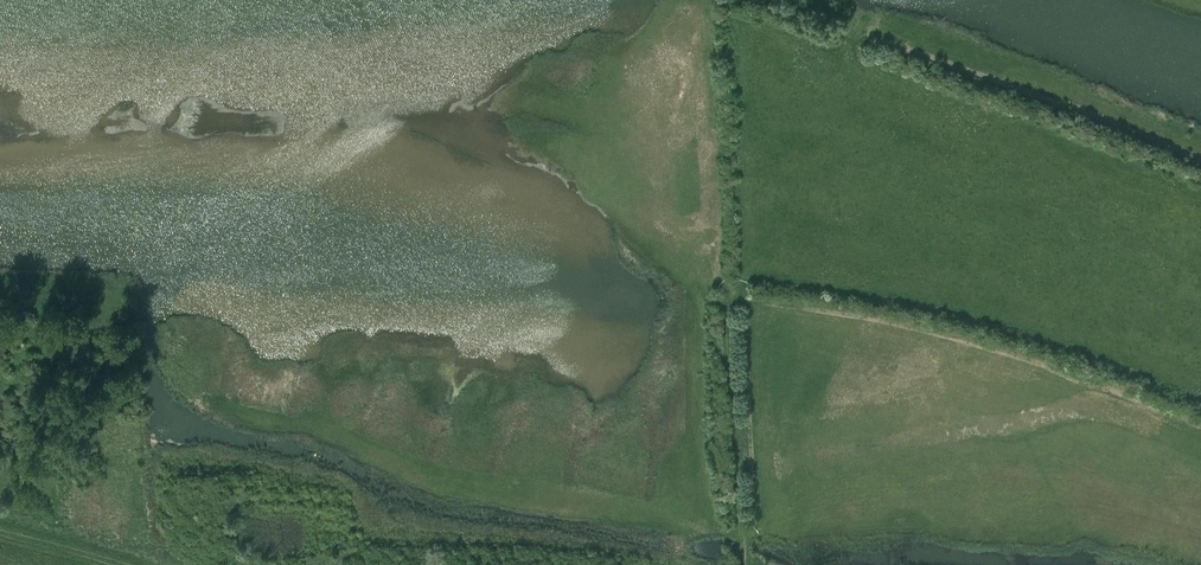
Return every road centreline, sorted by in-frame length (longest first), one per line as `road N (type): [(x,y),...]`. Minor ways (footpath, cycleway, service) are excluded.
road 1 (track): [(0,531),(124,564)]

